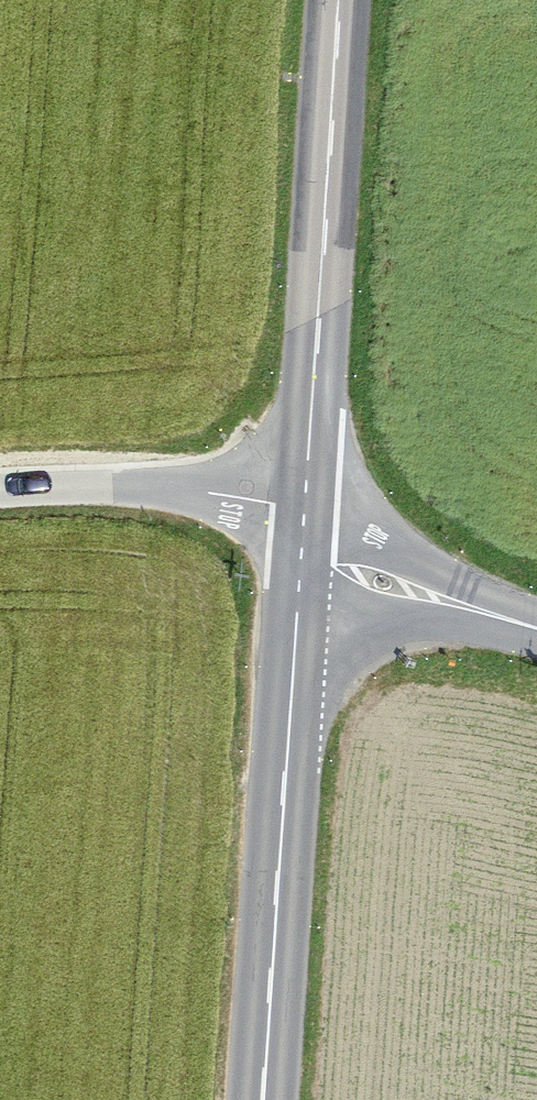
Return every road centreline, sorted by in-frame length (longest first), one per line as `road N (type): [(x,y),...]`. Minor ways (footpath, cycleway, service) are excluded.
road 1 (secondary): [(297,561),(264,1099)]
road 2 (secondary): [(333,0),(300,510)]
road 3 (unclassified): [(0,491),(212,493),(300,510)]
road 4 (tertiary): [(297,561),(536,630)]

